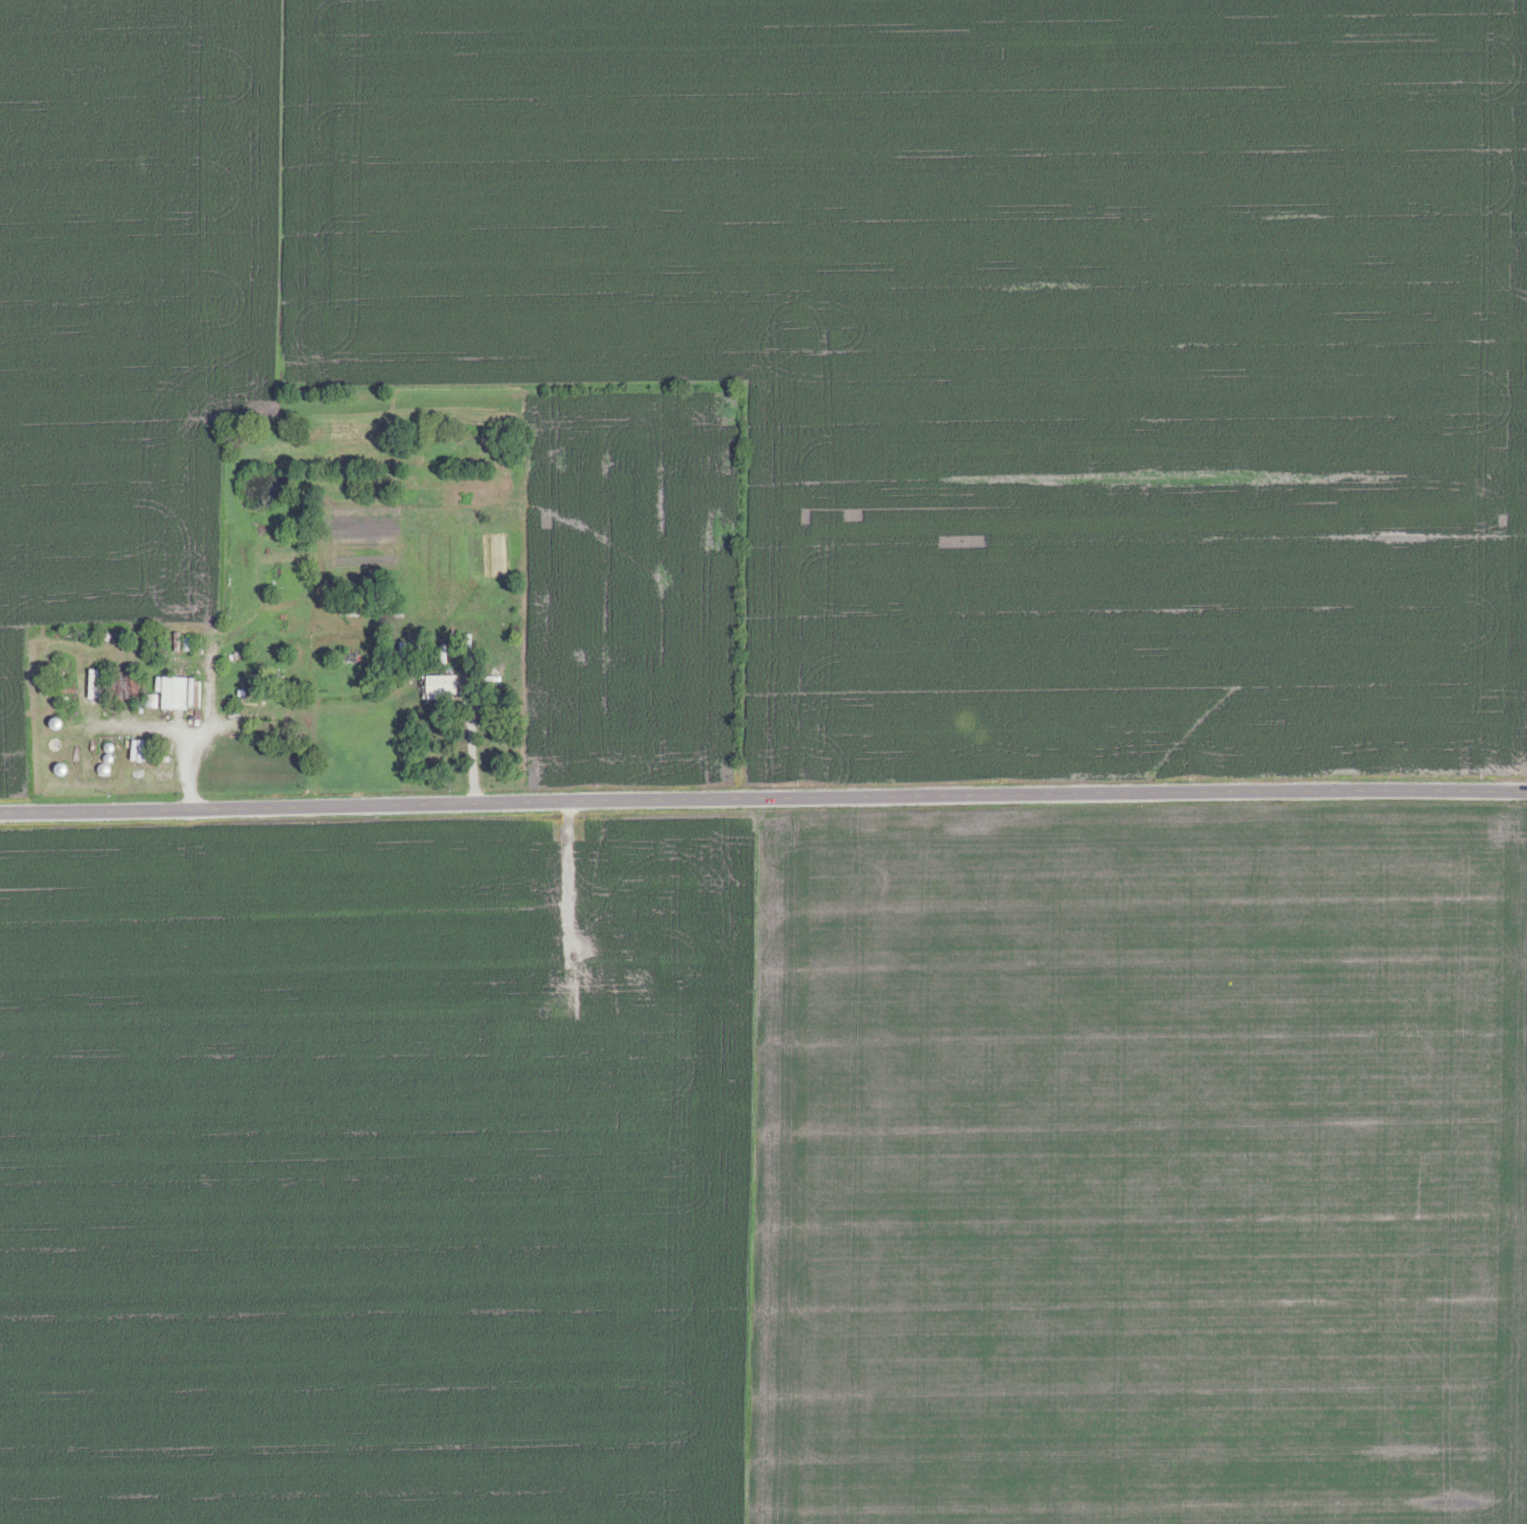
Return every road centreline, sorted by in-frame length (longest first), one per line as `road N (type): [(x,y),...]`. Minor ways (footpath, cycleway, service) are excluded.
road 1 (secondary): [(0,811),(1526,790)]

